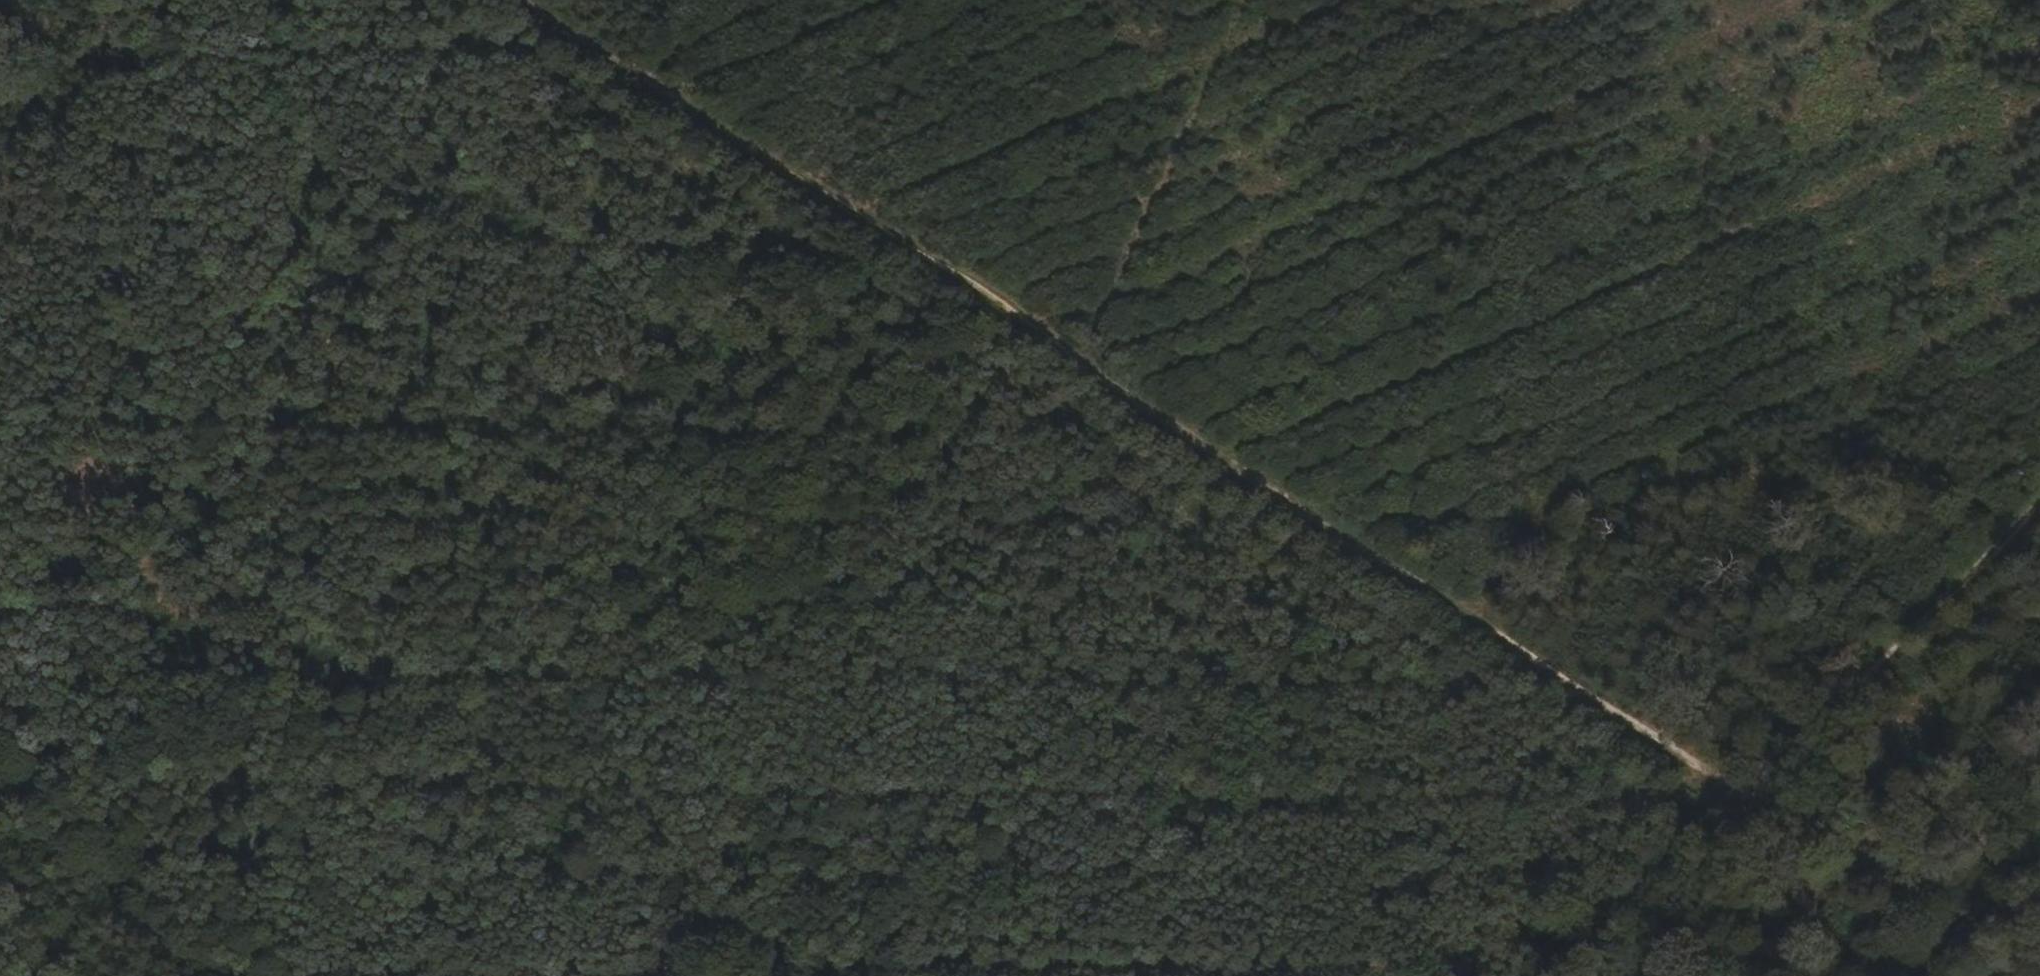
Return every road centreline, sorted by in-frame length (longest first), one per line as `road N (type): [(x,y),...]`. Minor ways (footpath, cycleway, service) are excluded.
road 1 (track): [(1722,813),(533,0)]
road 2 (track): [(2039,498),(1722,813),(1533,975)]

